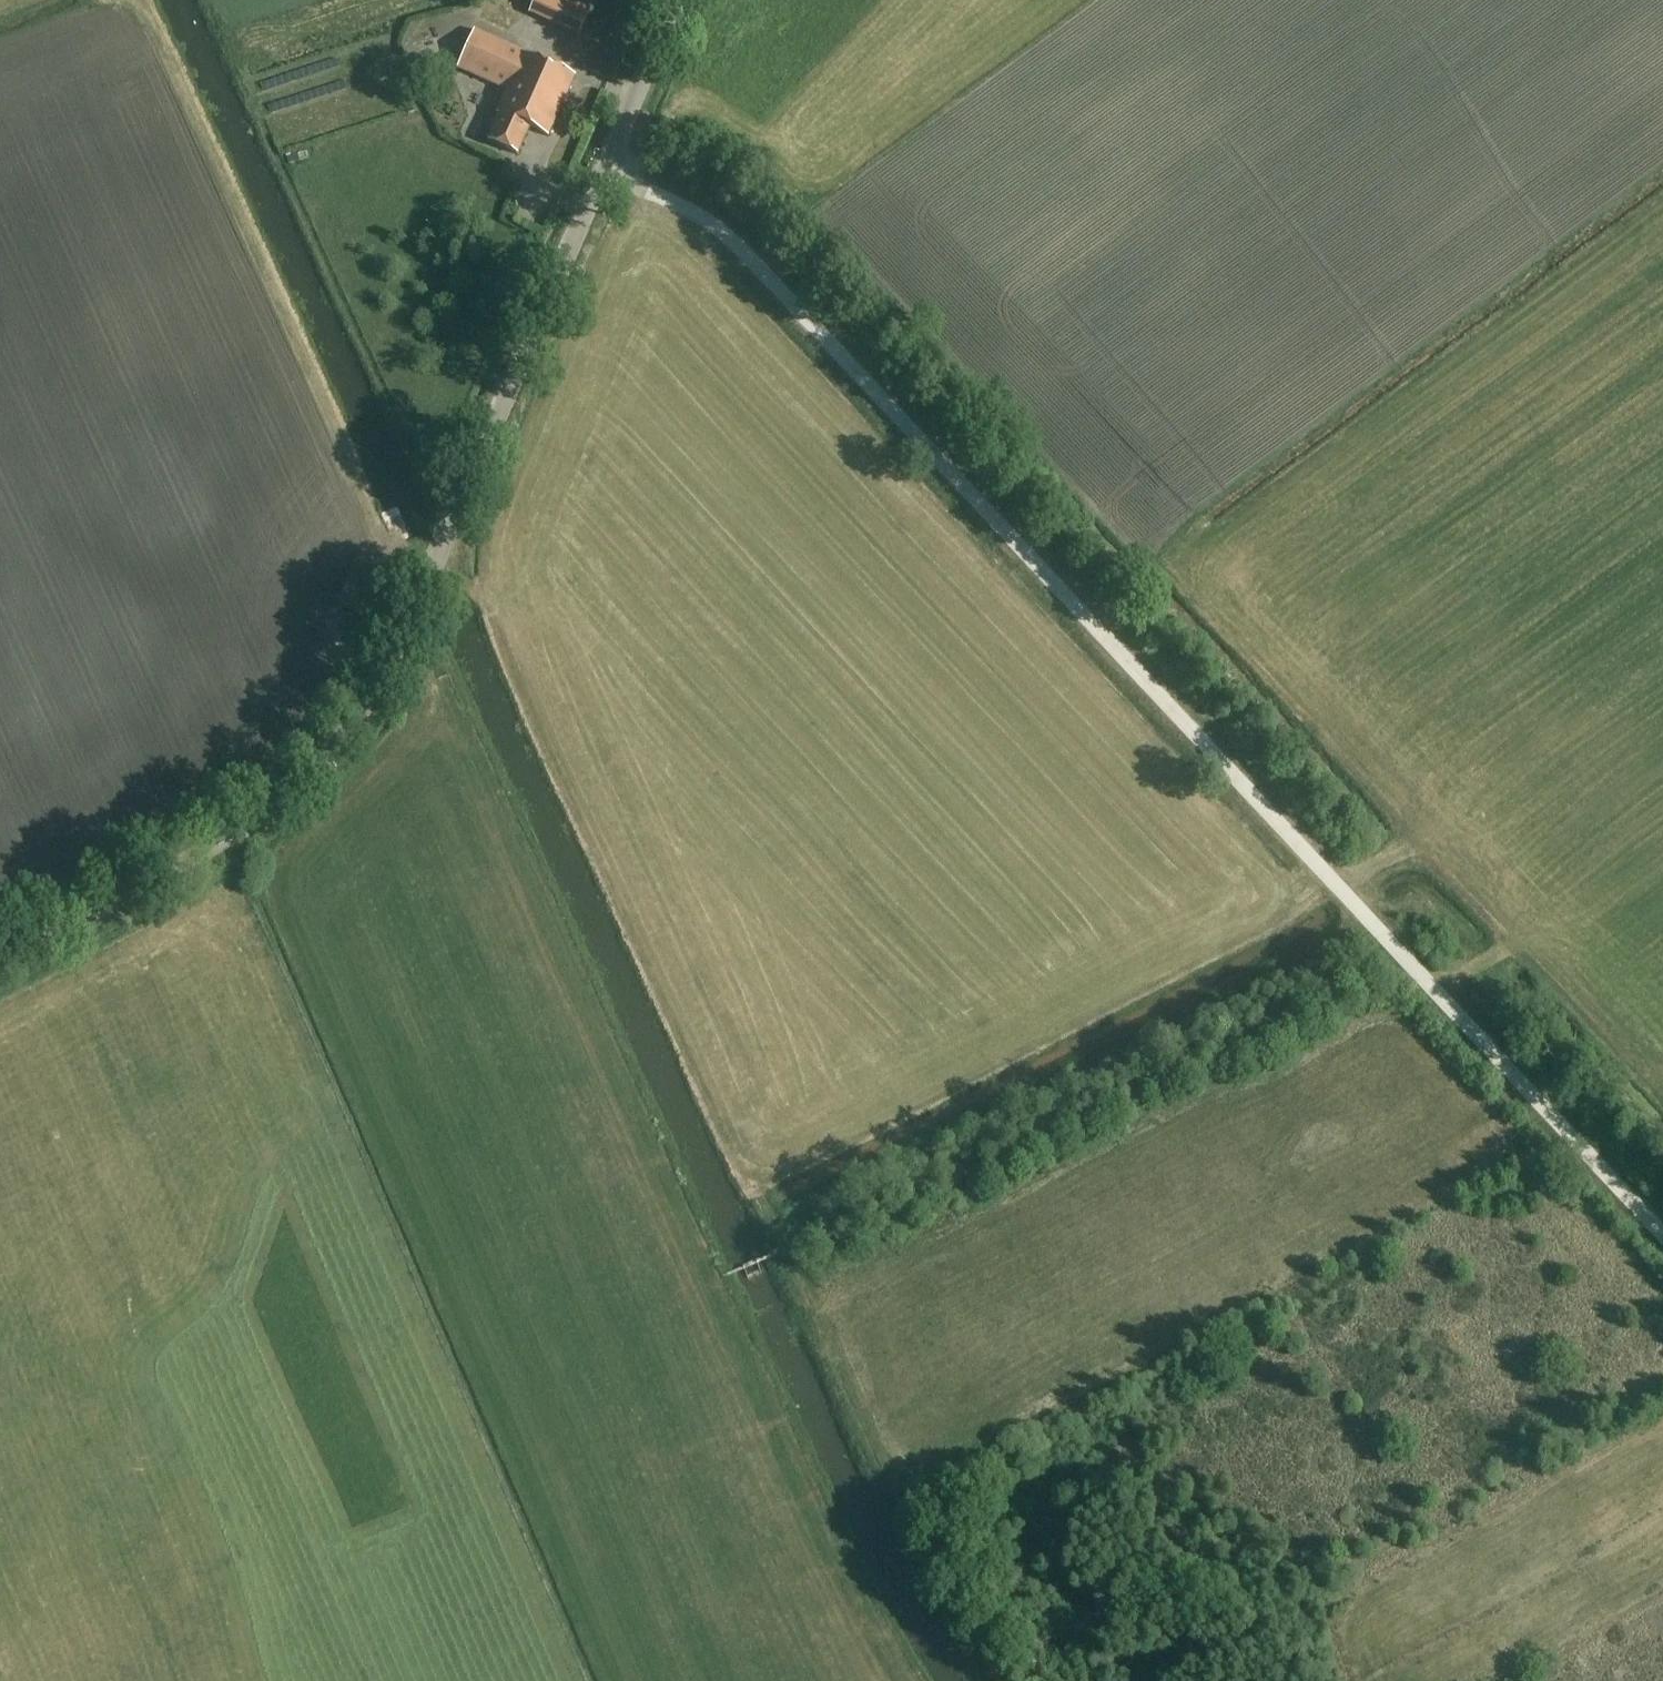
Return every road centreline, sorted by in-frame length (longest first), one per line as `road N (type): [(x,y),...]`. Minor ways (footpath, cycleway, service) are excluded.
road 1 (unclassified): [(1662,1234),(757,265),(680,204),(603,169)]
road 2 (tertiary): [(0,962),(277,806),(330,755),(415,610),(603,169)]
road 3 (tertiary): [(603,169),(678,0)]

